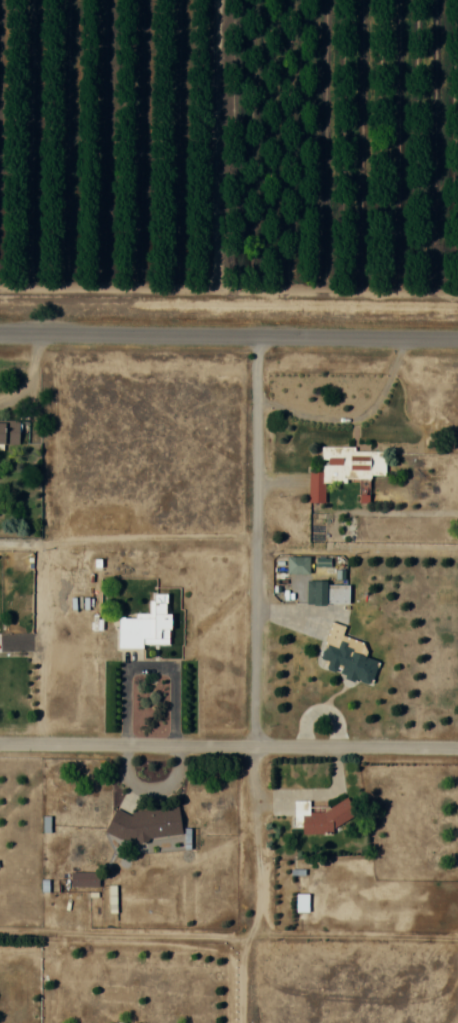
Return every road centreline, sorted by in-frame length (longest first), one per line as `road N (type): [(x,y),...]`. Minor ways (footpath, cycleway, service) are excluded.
road 1 (tertiary): [(457,339),(0,333)]
road 2 (residential): [(457,747),(0,742)]
road 3 (residential): [(249,745),(256,336)]
road 4 (track): [(243,1022),(249,745)]

